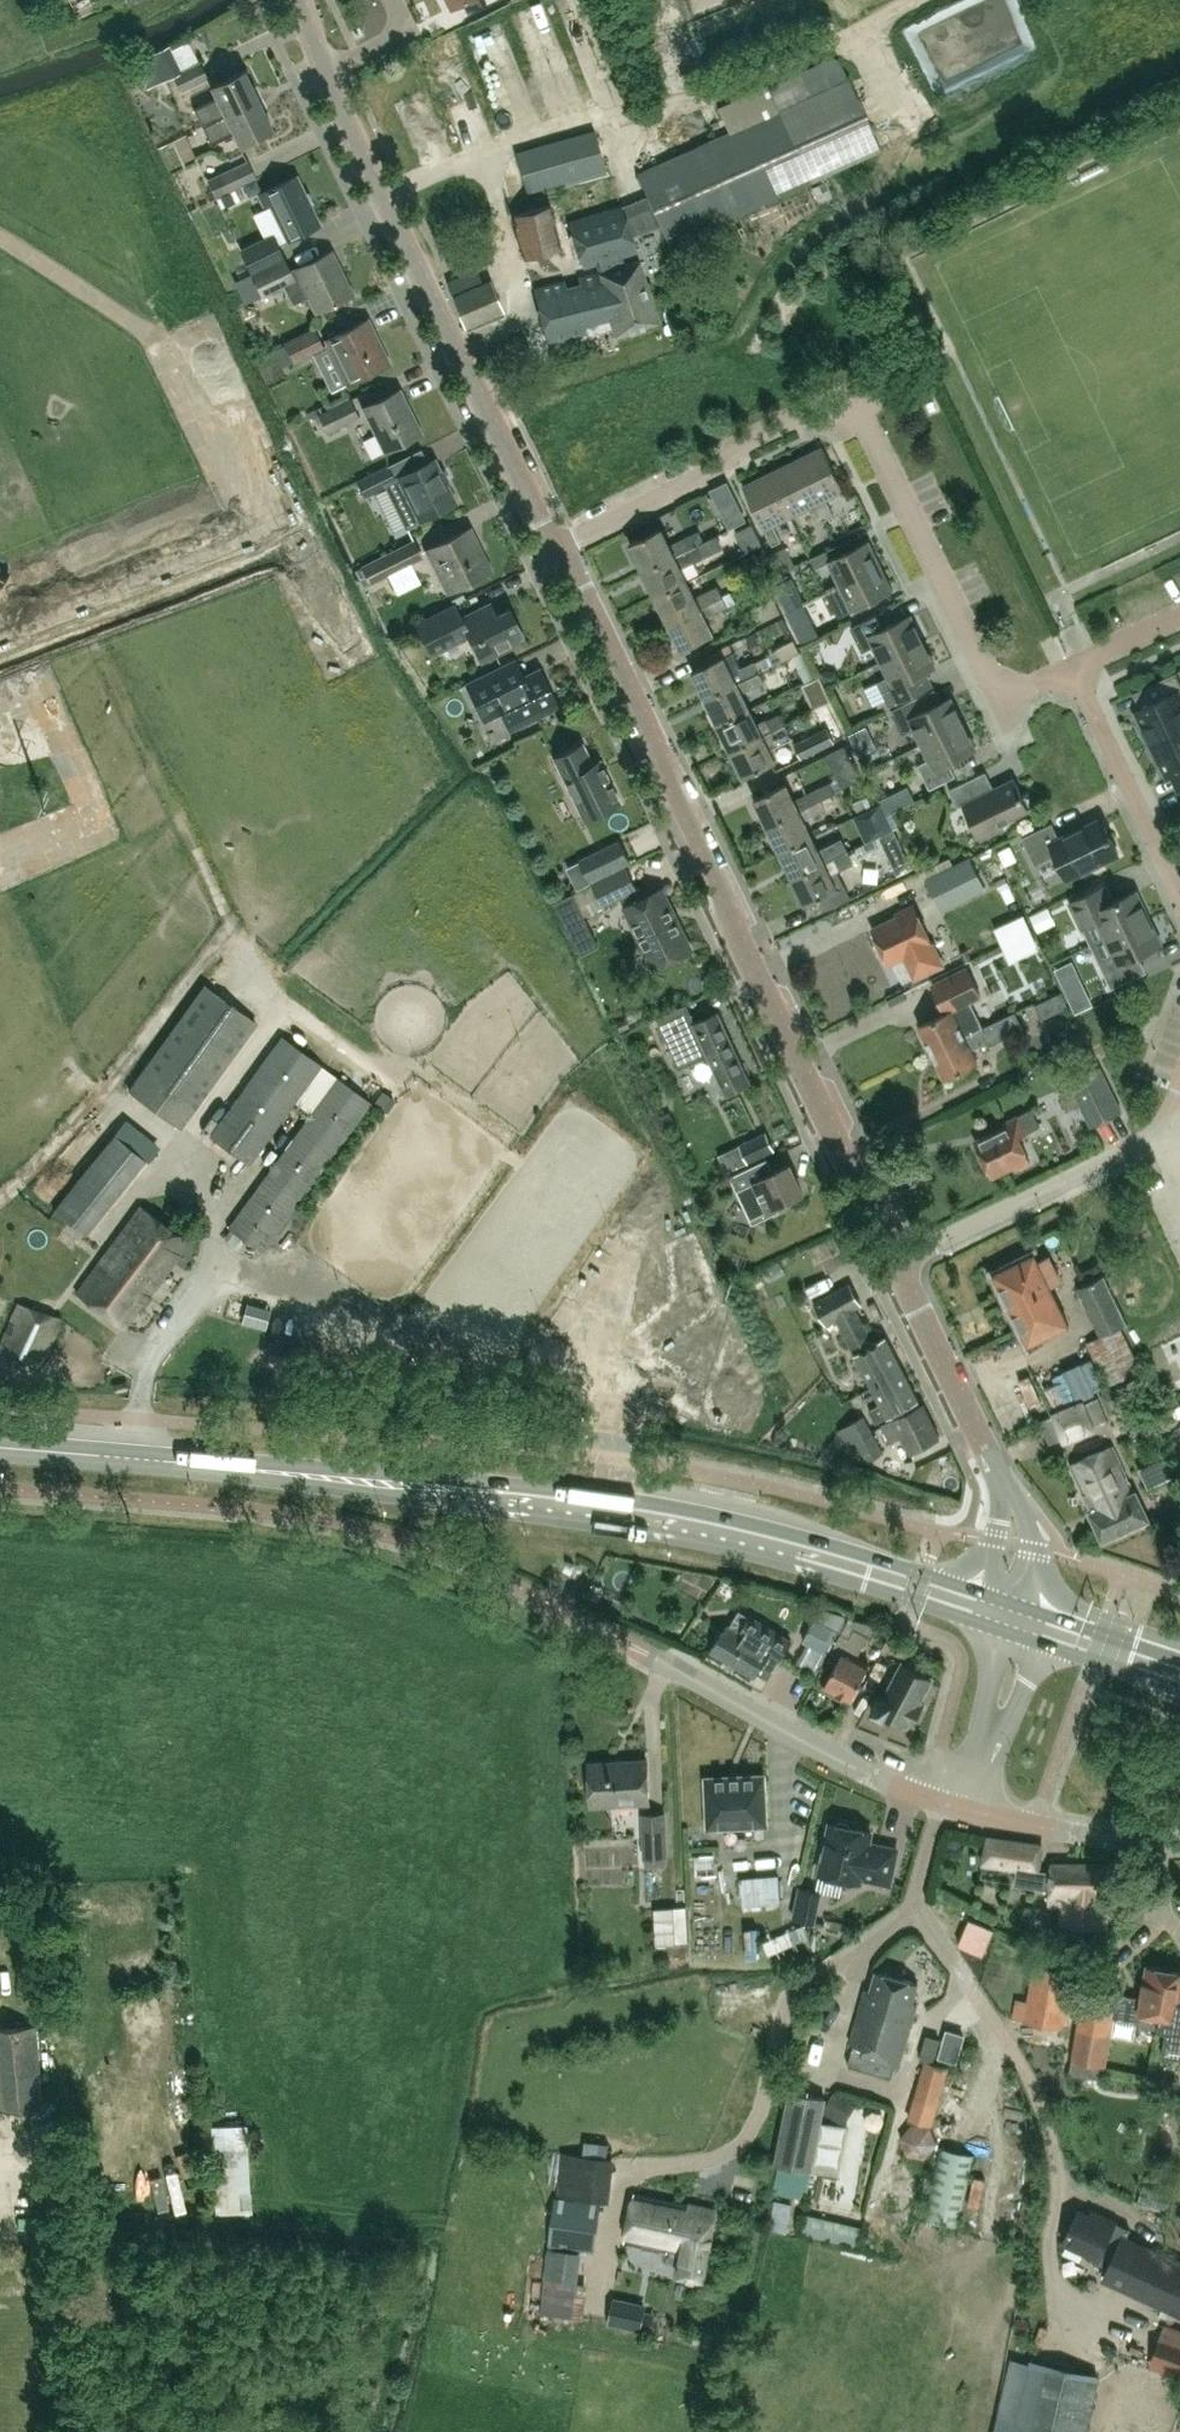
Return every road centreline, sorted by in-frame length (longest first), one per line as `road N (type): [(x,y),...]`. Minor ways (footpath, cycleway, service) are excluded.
road 1 (primary): [(1010,1617),(799,1550),(558,1502),(0,1446)]
road 2 (tertiary): [(900,1262),(559,546)]
road 3 (residential): [(1076,669),(999,704),(857,409),(835,419),(799,414),(742,440),(720,467),(559,546)]
road 4 (tertiary): [(559,546),(537,520),(322,68)]
road 5 (tertiary): [(1010,1617),(1013,1507),(900,1262)]
road 6 (residential): [(964,1809),(883,1780),(639,1651)]
road 7 (residential): [(900,1262),(1164,1130),(1179,1089)]
road 8 (residential): [(1179,896),(1076,669)]
road 9 (residential): [(1179,1845),(964,1809)]
road 10 (unclassified): [(964,1809),(1001,1697),(1010,1617)]
road 11 (primary): [(1179,1673),(1010,1617)]
road 12 (residential): [(322,68),(408,27),(395,0)]

